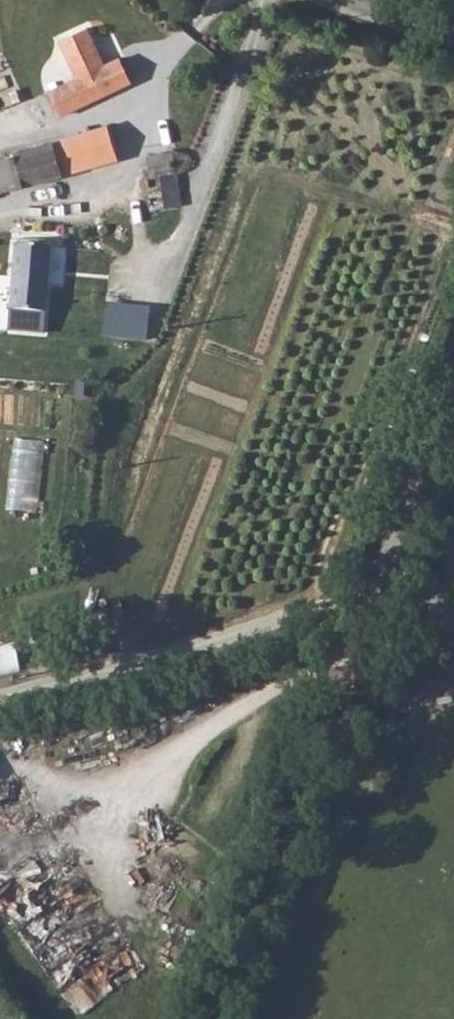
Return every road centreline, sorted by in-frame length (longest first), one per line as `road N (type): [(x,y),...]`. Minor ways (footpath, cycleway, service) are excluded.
road 1 (unclassified): [(0,697),(250,637),(381,587),(453,392)]
road 2 (residential): [(453,40),(322,0)]

